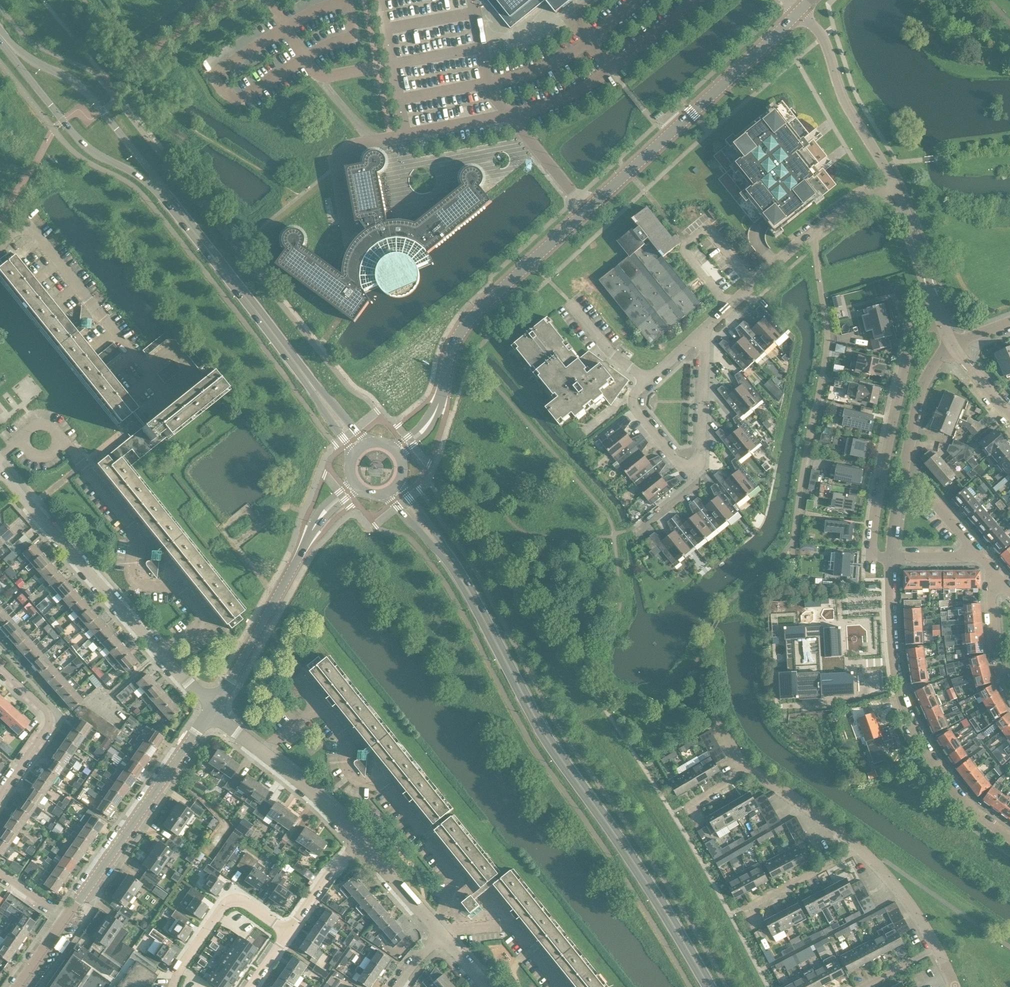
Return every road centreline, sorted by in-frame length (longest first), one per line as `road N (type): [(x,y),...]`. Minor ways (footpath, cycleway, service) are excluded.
road 1 (secondary): [(711,986),(564,759),(453,560),(397,486)]
road 2 (secondary): [(387,493),(448,565),(557,760),(704,986)]
road 3 (secondary): [(367,444),(103,111),(68,76),(7,42)]
road 4 (secondary): [(7,42),(86,146),(161,198),(354,454)]
road 5 (residential): [(443,395),(451,352),(471,314),(801,9)]
road 6 (residential): [(792,562),(827,357),(817,232)]
road 7 (residential): [(212,712),(0,468)]
road 8 (unclassified): [(891,558),(902,695),(945,770),(1009,834)]
road 9 (residential): [(891,558),(875,555),(872,546),(910,341),(919,329),(943,323)]
road 10 (unclassified): [(212,712),(326,510),(355,484)]
road 11 (unclassified): [(66,918),(212,712)]
road 12 (residential): [(0,247),(26,221),(142,368)]
road 13 (residential): [(895,188),(801,9)]
road 14 (residential): [(362,843),(324,800),(212,712)]
road 15 (residential): [(690,477),(633,402),(707,328)]
road 16 (residential): [(288,932),(244,900),(226,902),(172,986)]
road 17 (residential): [(0,795),(51,720),(0,667)]
road 18 (residential): [(690,477),(700,462),(707,328)]
road 19 (residential): [(707,328),(817,232)]
road 20 (unclassified): [(952,345),(924,388),(902,480)]
road 21 (residential): [(943,323),(895,188)]
road 22 (unclassified): [(750,767),(865,848)]
road 23 (residential): [(744,908),(865,848)]
road 24 (residential): [(445,934),(362,843)]
road 25 (unclassified): [(938,947),(865,848)]

